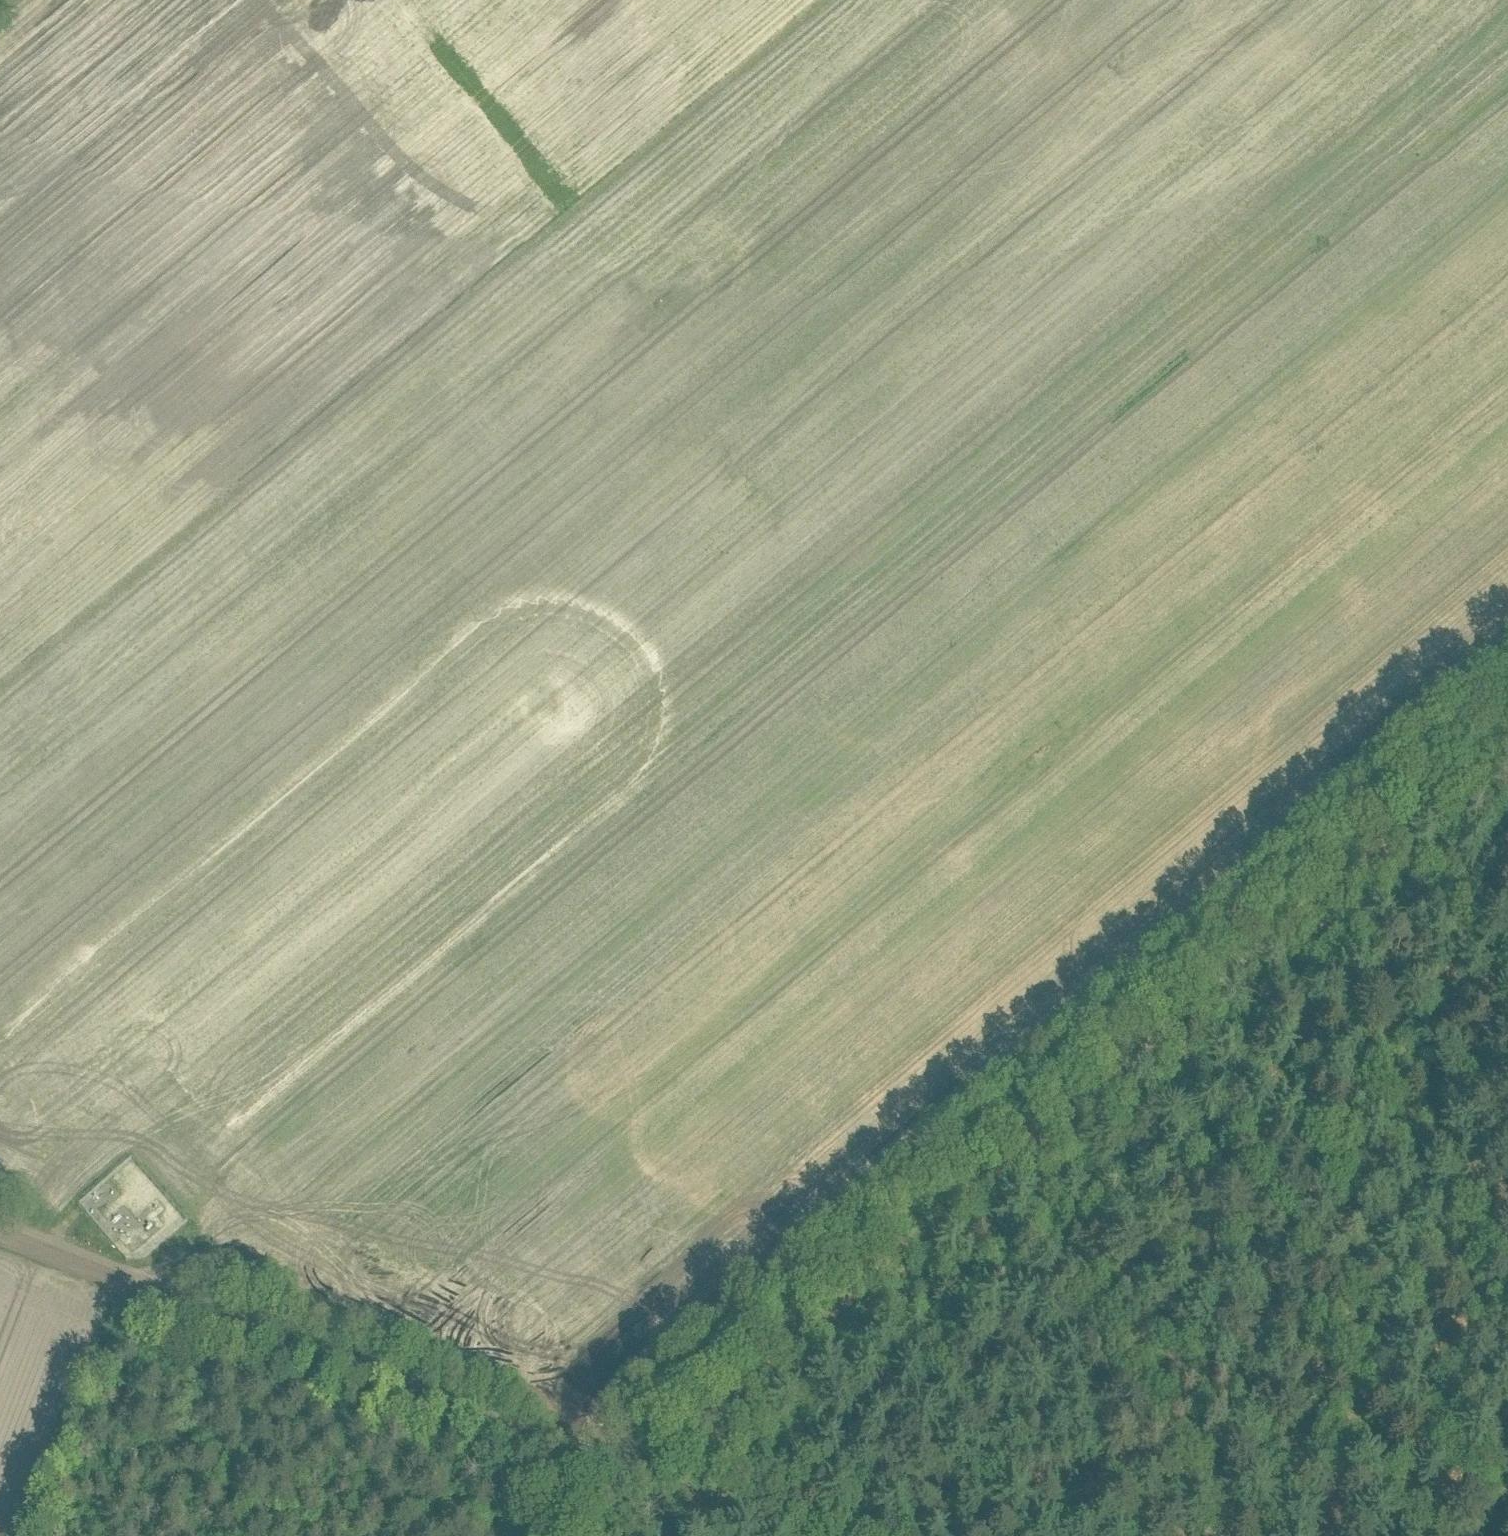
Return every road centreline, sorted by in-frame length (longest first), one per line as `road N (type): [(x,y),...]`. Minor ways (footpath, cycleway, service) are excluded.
road 1 (track): [(1507,750),(656,1469)]
road 2 (track): [(0,1236),(621,1478)]
road 3 (track): [(760,1535),(621,1478)]

